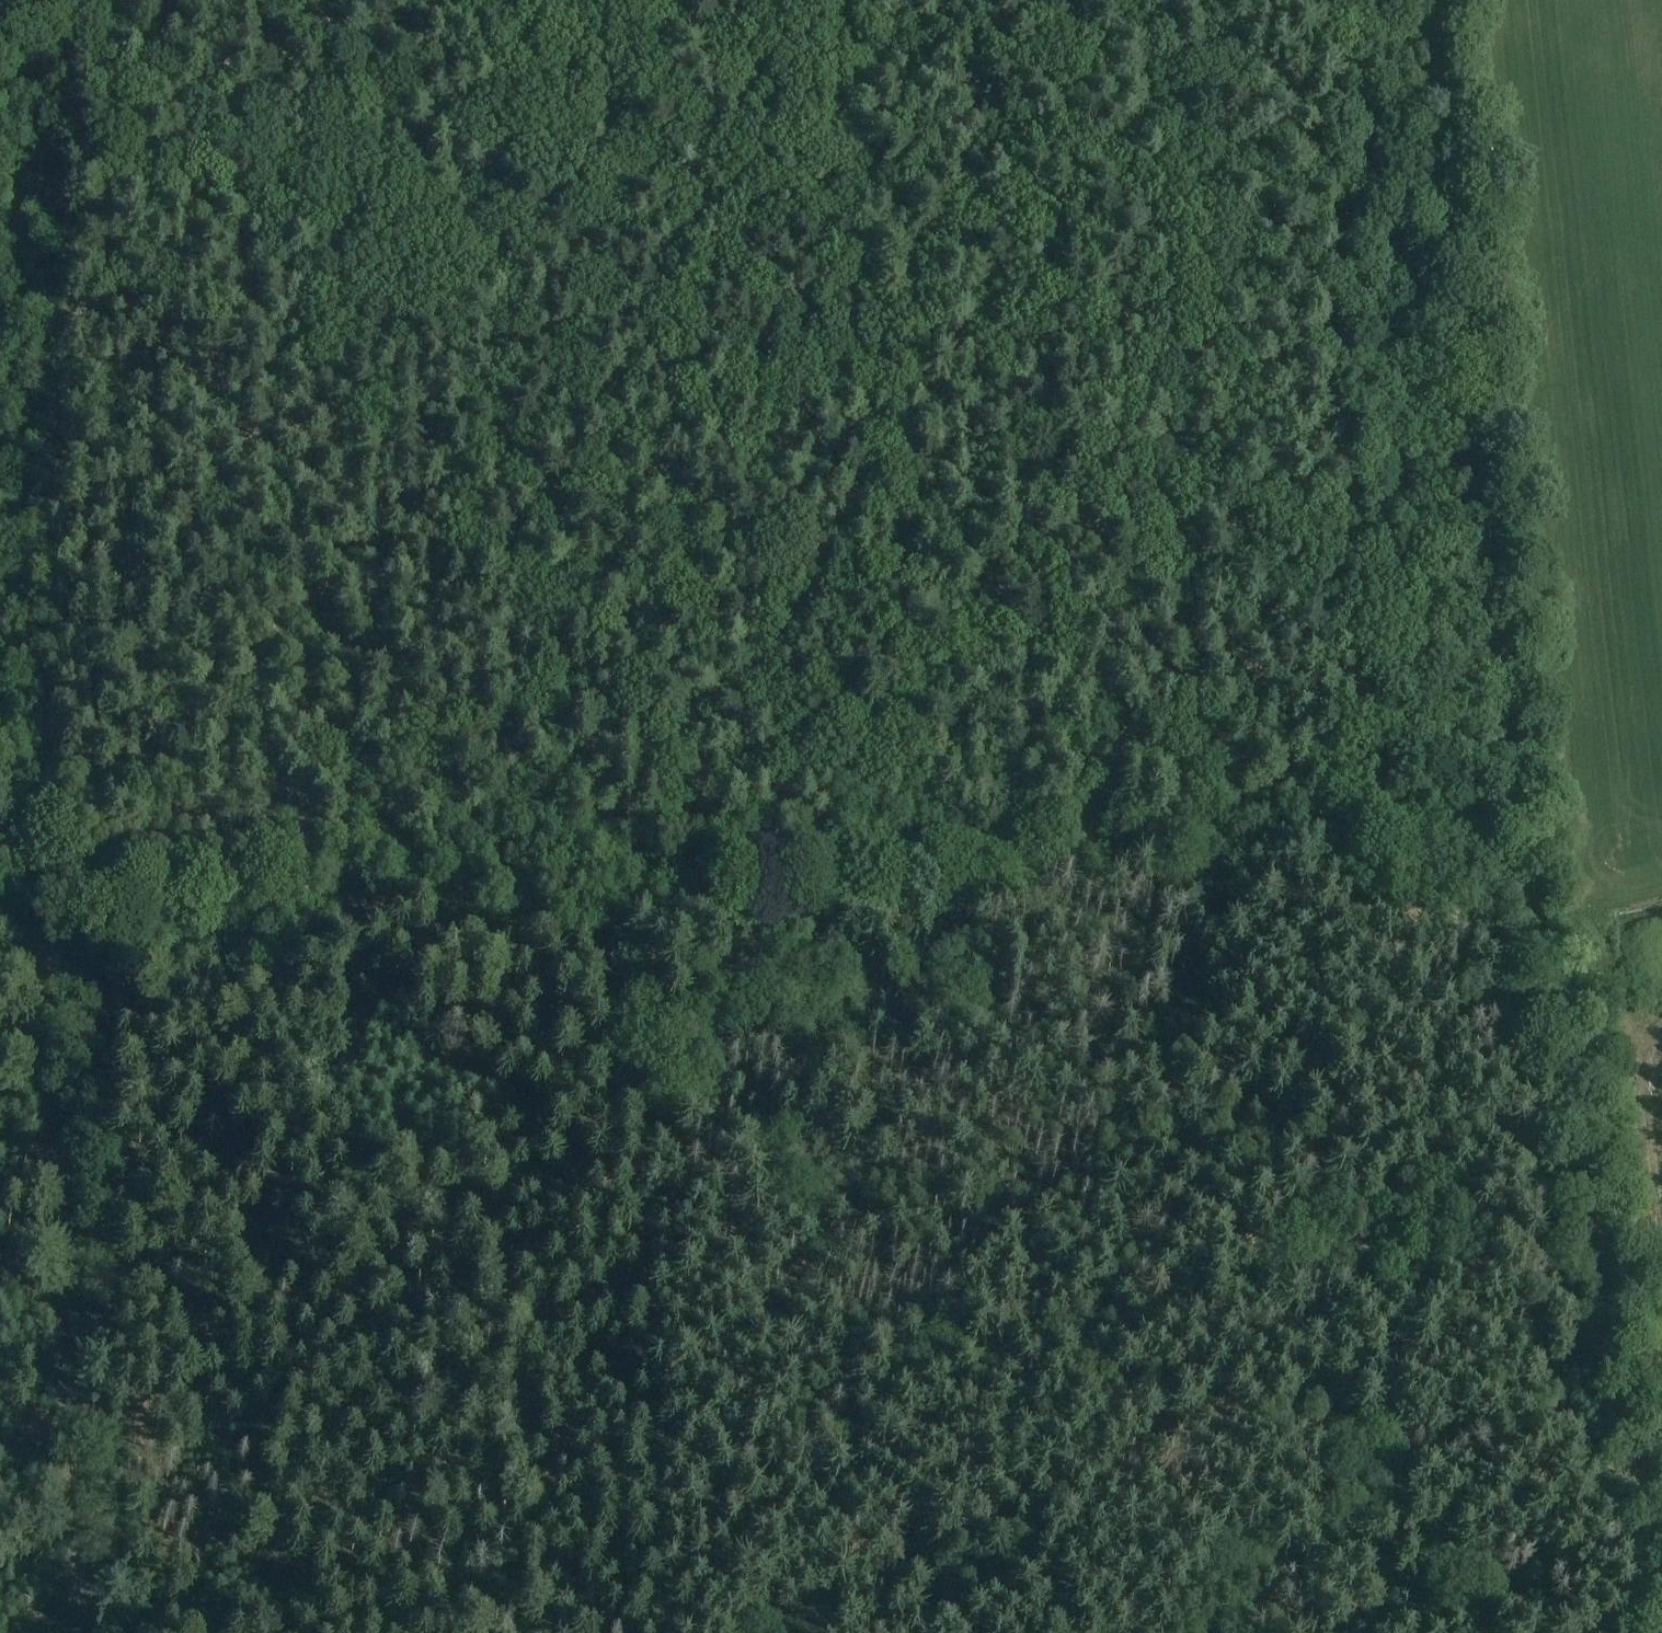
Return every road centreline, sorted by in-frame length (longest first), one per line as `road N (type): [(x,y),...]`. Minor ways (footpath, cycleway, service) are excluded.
road 1 (track): [(1661,1589),(1532,867),(1444,0)]
road 2 (track): [(43,917),(2,0)]
road 3 (track): [(43,917),(87,1632)]

